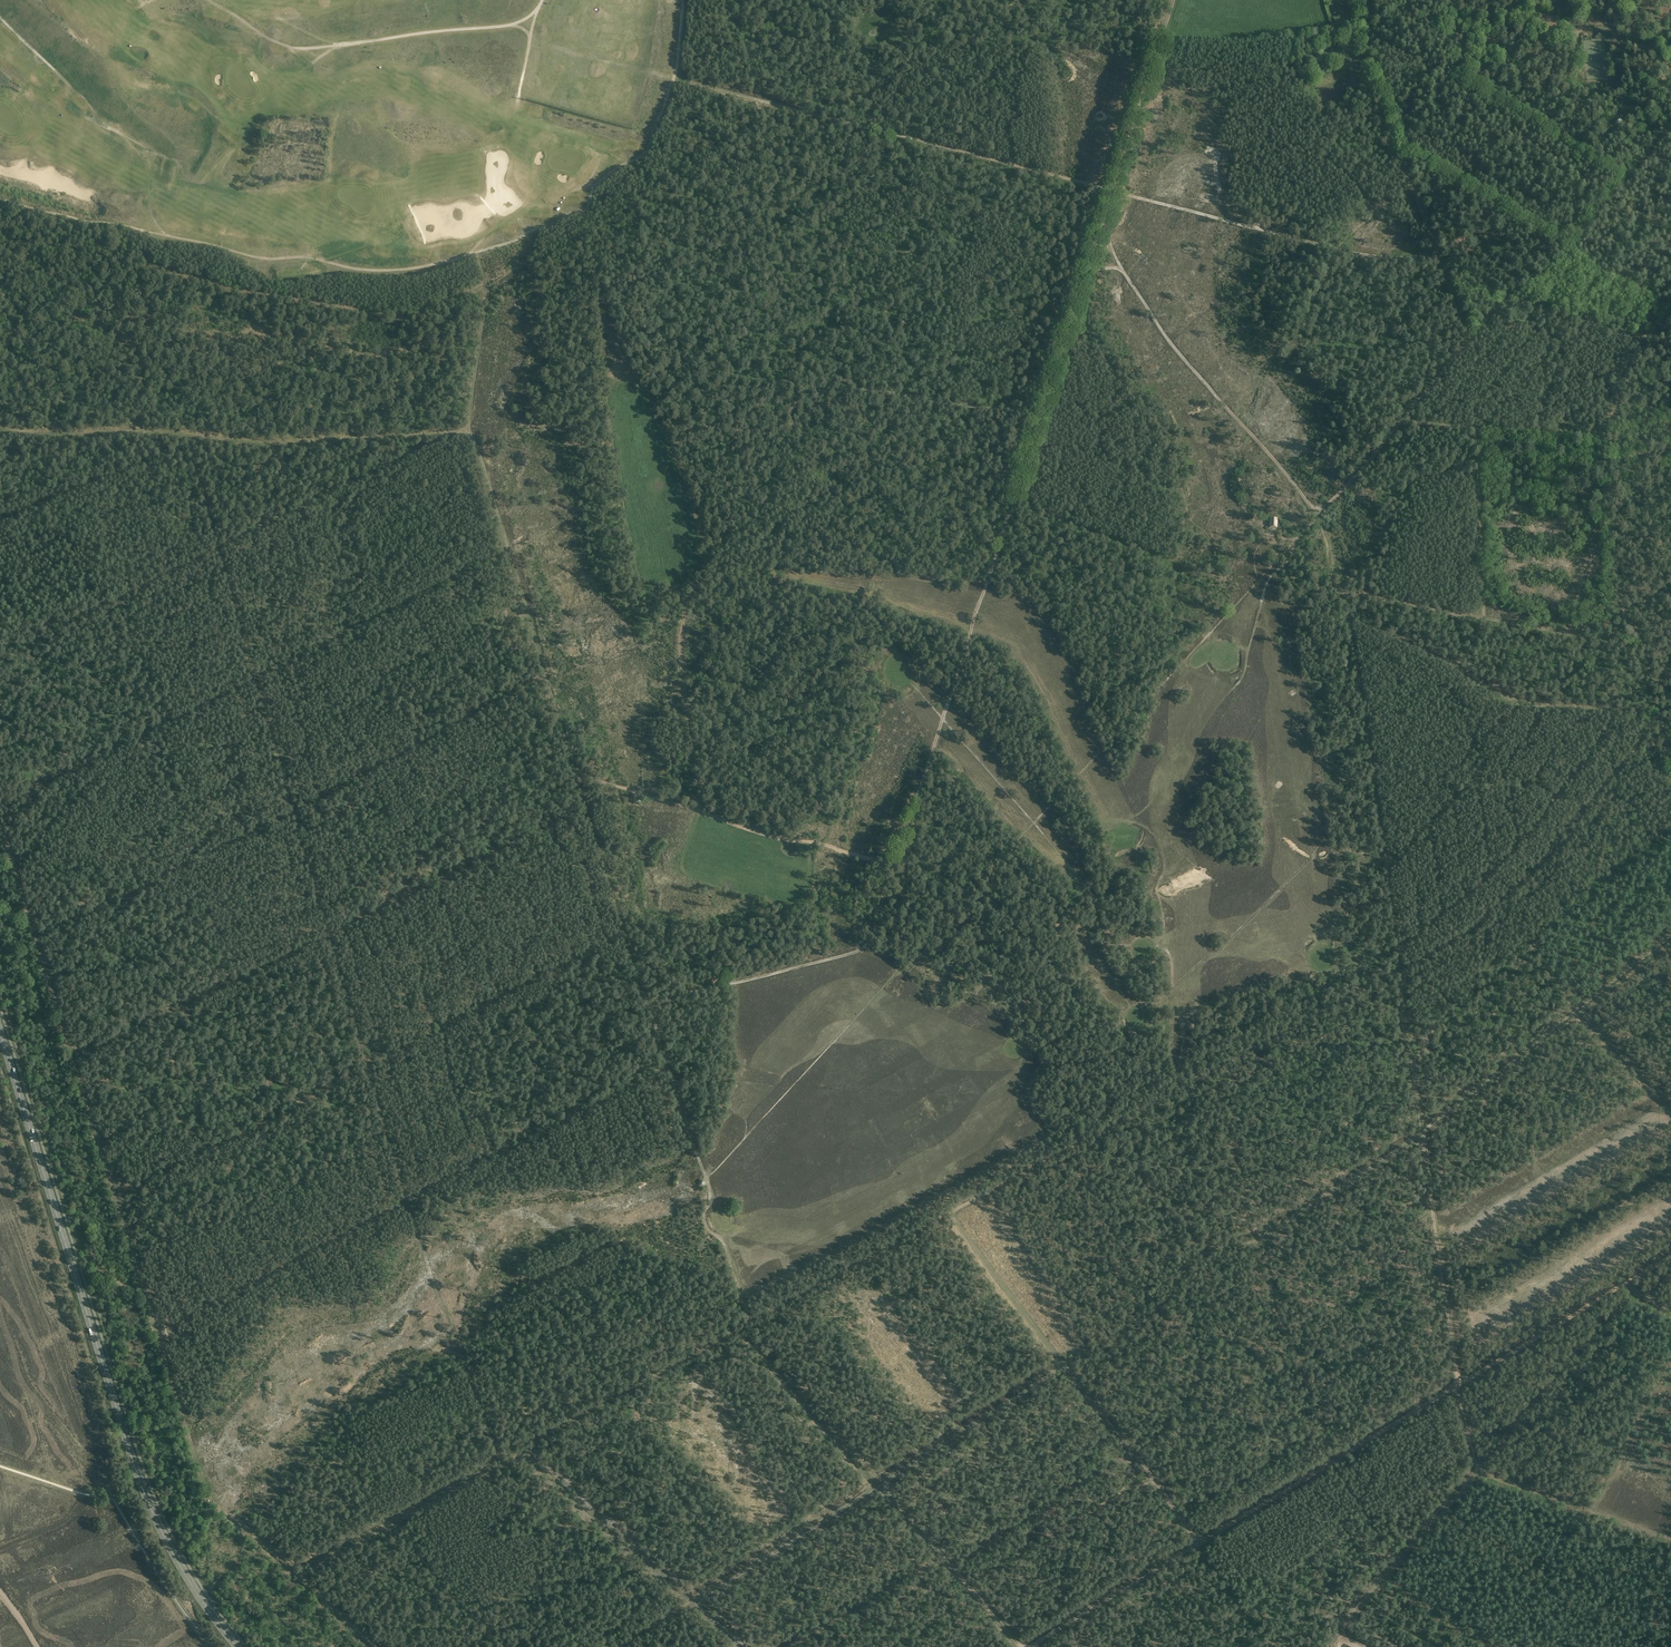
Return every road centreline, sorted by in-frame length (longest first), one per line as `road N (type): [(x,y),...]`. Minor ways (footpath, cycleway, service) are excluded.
road 1 (track): [(1173,0),(869,943),(685,994),(651,1011)]
road 2 (track): [(691,1600),(1157,1308),(1194,1257),(1251,1244),(1423,1133),(1670,936)]
road 3 (track): [(481,264),(489,292),(469,430),(709,1190),(705,1226),(723,1240),(751,1322)]
road 4 (track): [(0,830),(209,1500),(291,1561),(307,1561),(542,1435)]
road 5 (track): [(1670,316),(1622,384),(1609,465),(1624,620),(1615,641),(1339,593),(1329,537),(1314,509),(1170,342),(1102,223)]
road 6 (track): [(189,435),(406,1202),(498,1458)]
road 7 (track): [(530,1456),(542,1435),(1399,971)]
road 8 (track): [(544,0),(531,37),(538,43),(1332,247),(1438,257)]
road 9 (track): [(0,197),(272,260),(400,270),(471,255),(586,211),(592,189),(640,158),(675,78),(684,0)]
road 10 (track): [(1243,680),(1266,584),(1320,509),(1473,335),(1353,33)]
road 11 (primary): [(237,1646),(194,1589),(145,1495),(0,1029)]
road 12 (track): [(1029,1646),(1457,1385)]
road 13 (track): [(949,1563),(978,1553),(1085,1481),(1111,1426),(956,1224),(955,1210)]
road 14 (track): [(0,428),(270,444),(469,430)]
road 15 (track): [(1159,45),(1234,48),(1446,18),(1515,23),(1552,38),(1589,28),(1579,0)]
road 16 (track): [(734,1332),(1016,1643),(1030,1646)]
road 17 (track): [(1399,971),(1457,1385)]
road 18 (track): [(663,427),(794,425),(865,389),(1041,411)]
road 19 (track): [(1339,593),(1399,971)]
road 20 (track): [(1399,971),(1462,936),(1528,879),(1661,713)]
road 21 (track): [(376,1646),(305,1582),(307,1572),(519,1455),(530,1456)]
road 22 (track): [(536,13),(515,25),(291,49),(216,0)]
road 23 (track): [(1350,0),(1361,31),(1627,182)]
road 24 (track): [(894,864),(763,834),(576,774)]
road 25 (track): [(1400,154),(1670,306)]
road 26 (track): [(171,237),(149,206),(147,149),(101,119),(0,17)]
road 27 (track): [(1275,459),(1442,266)]
road 28 (track): [(1473,335),(1651,156)]
road 29 (track): [(1457,1385),(1670,1257)]
road 30 (track): [(1341,1639),(1348,1619),(1478,1472)]
road 31 (track): [(1332,247),(1251,433)]
road 32 (track): [(1478,1472),(1670,1537)]
road 33 (track): [(1111,1426),(1198,1544)]
road 34 (track): [(1517,290),(1653,336)]
road 35 (track): [(1578,1010),(1670,1107)]

